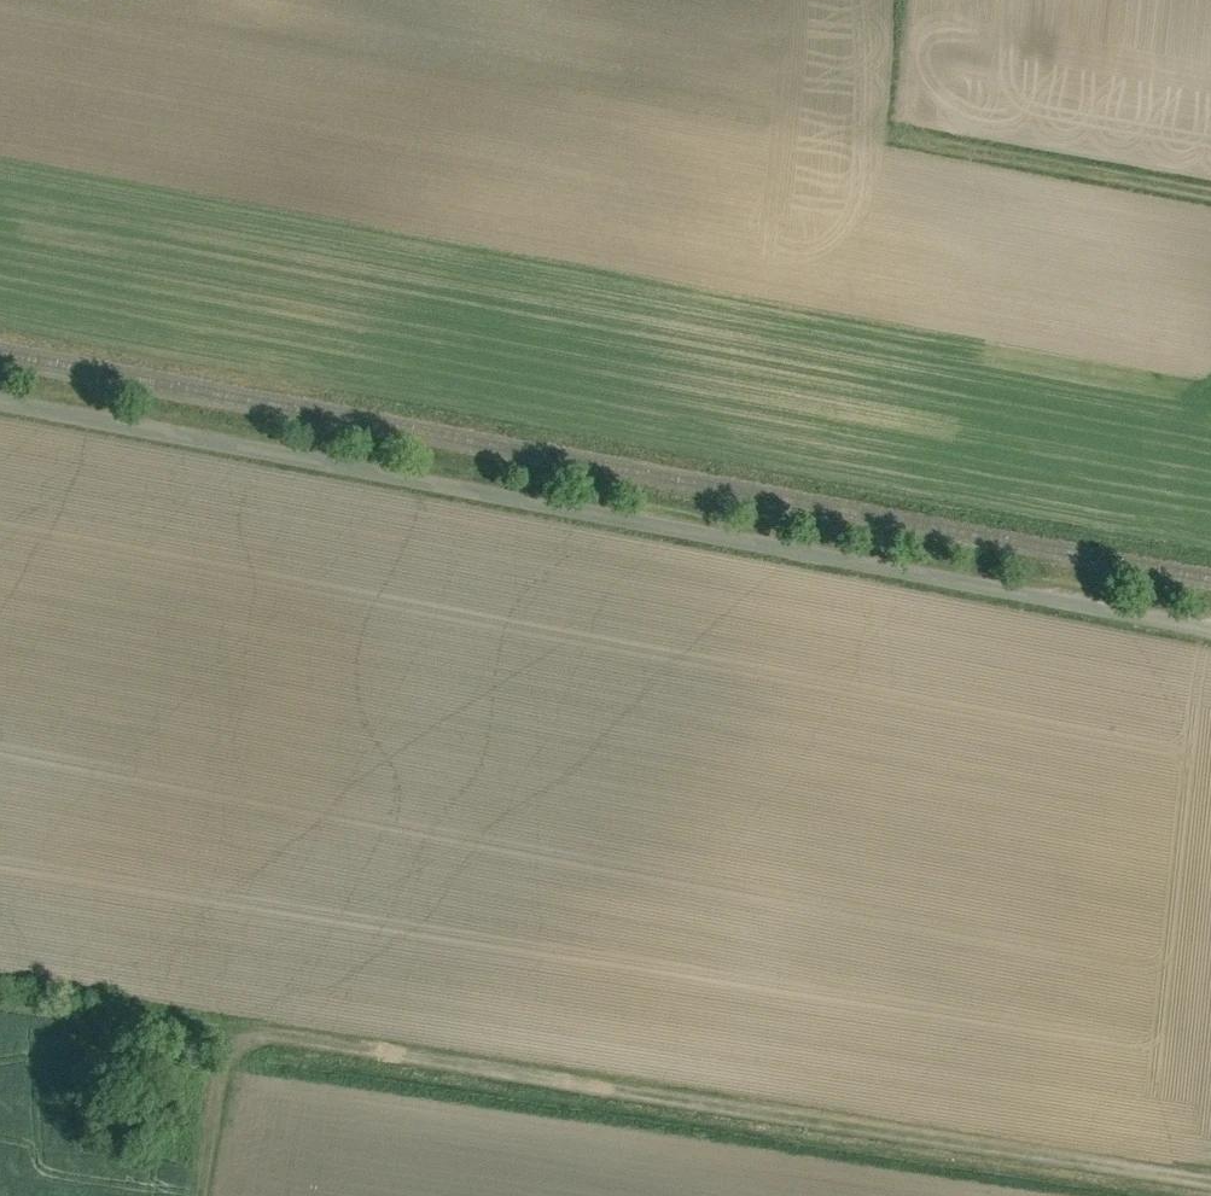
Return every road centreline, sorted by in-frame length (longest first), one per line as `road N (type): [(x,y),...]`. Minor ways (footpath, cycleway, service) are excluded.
road 1 (unclassified): [(0,389),(1210,618)]
road 2 (track): [(243,1025),(304,1024),(1210,1165)]
road 3 (track): [(1210,190),(888,130)]

